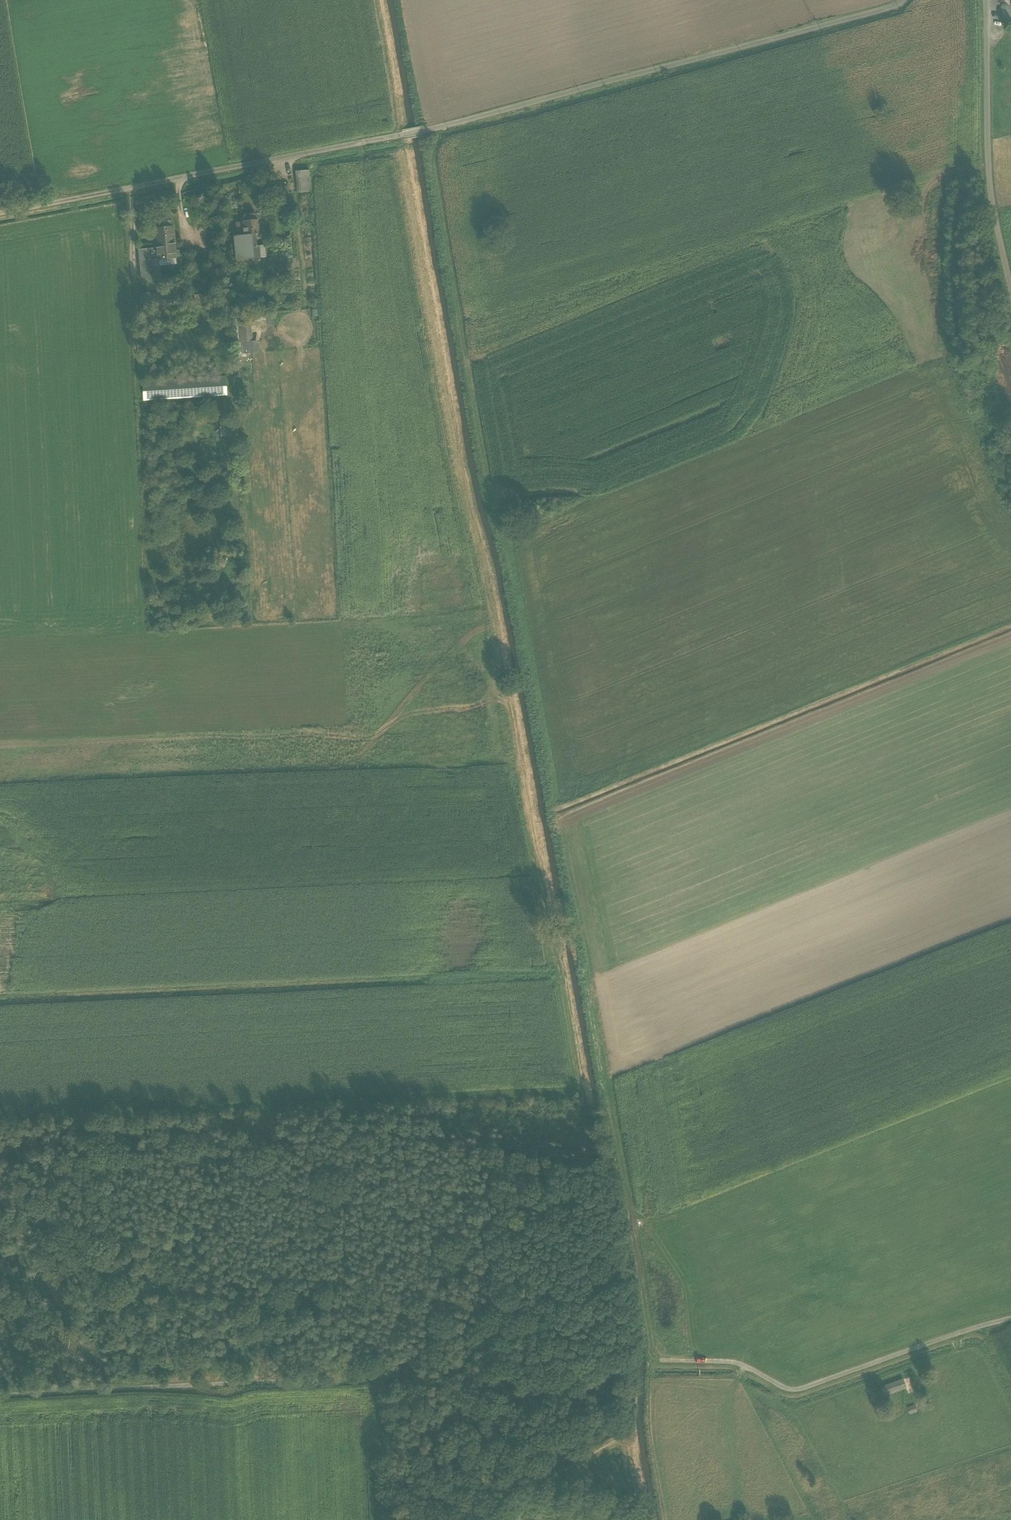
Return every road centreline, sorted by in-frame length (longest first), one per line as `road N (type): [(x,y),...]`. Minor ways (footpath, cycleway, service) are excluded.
road 1 (track): [(617,1365),(0,1396)]
road 2 (unclassified): [(905,0),(404,135)]
road 3 (unclassified): [(0,213),(404,135)]
road 4 (track): [(1010,1318),(800,1389),(736,1363),(658,1360)]
road 5 (residential): [(1010,284),(991,189),(985,0)]

